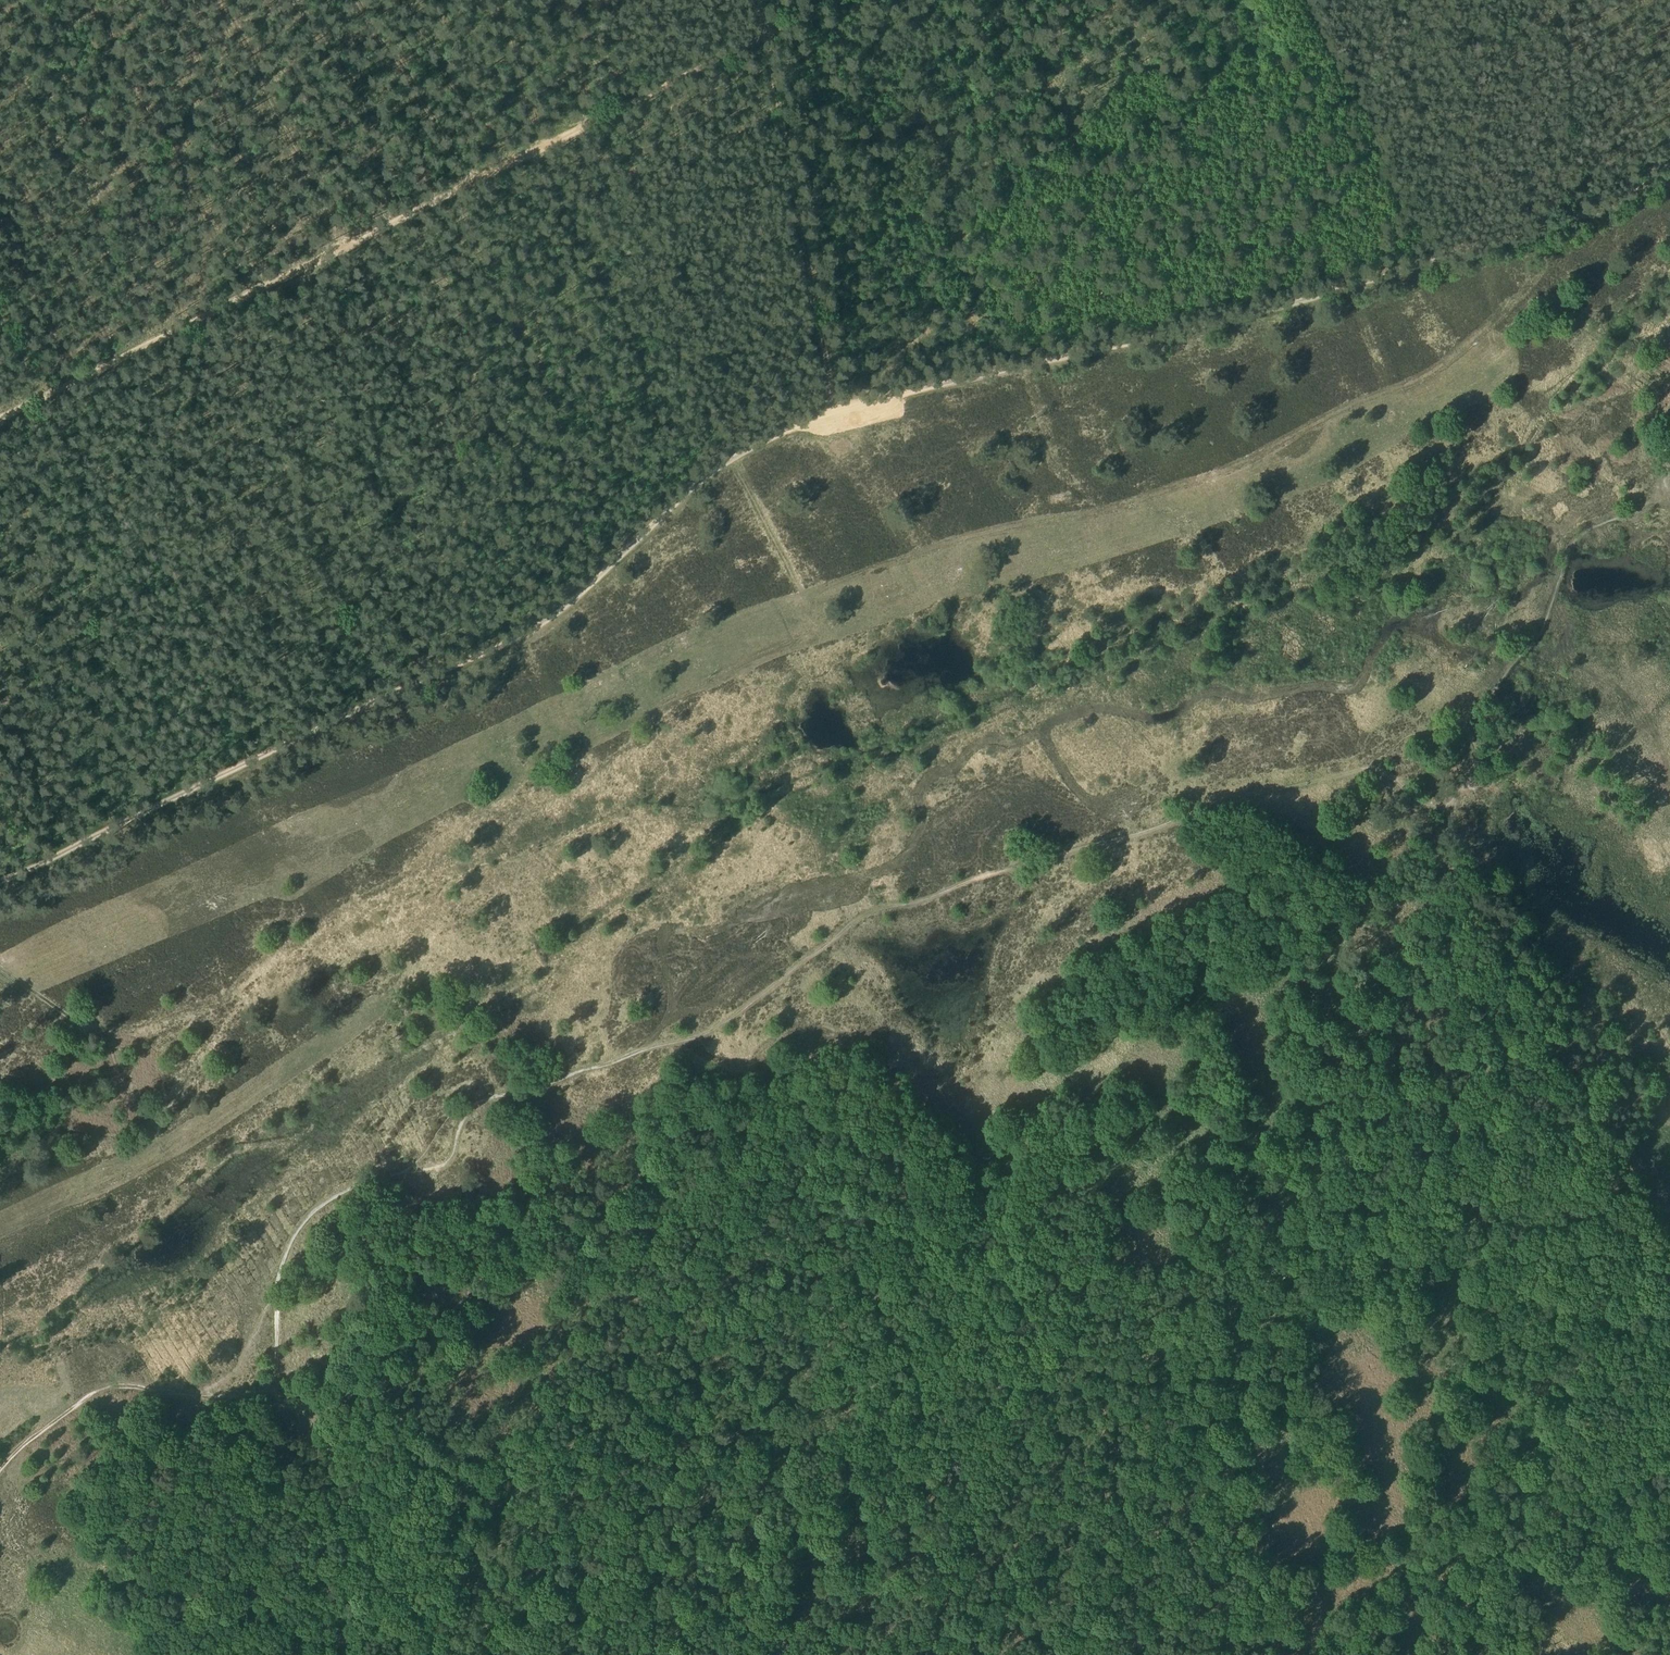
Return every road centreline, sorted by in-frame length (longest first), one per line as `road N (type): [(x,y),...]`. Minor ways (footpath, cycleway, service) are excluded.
road 1 (track): [(0,882),(427,674),(542,627),(728,459),(837,407),(1268,309),(1596,210),(1669,149)]
road 2 (track): [(0,415),(830,0)]
road 3 (track): [(759,0),(837,407)]
road 4 (track): [(728,459),(808,600)]

